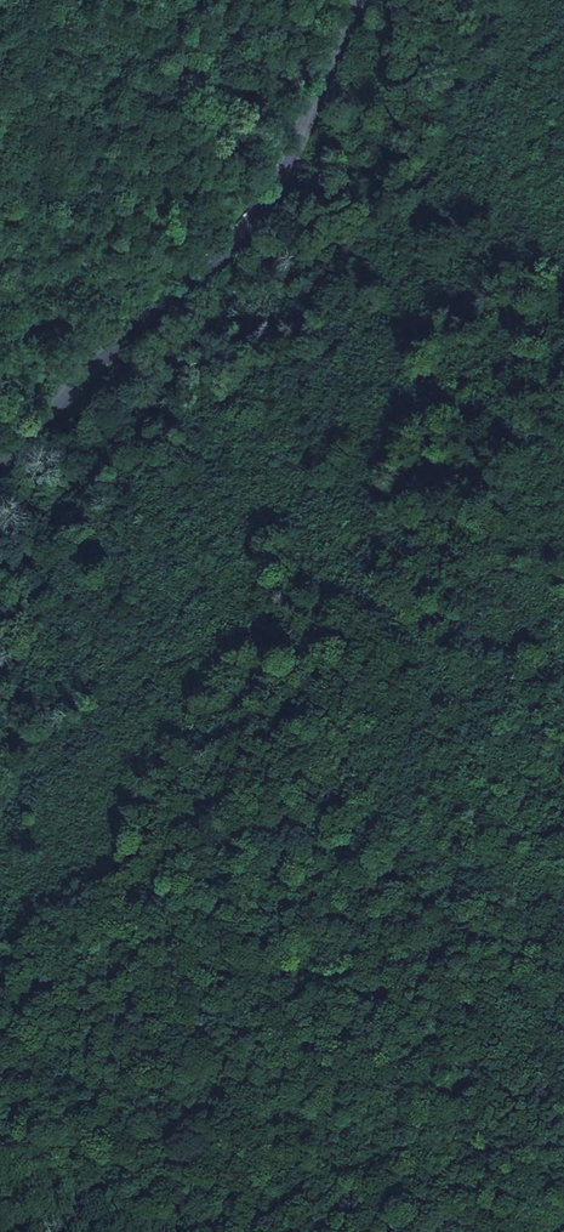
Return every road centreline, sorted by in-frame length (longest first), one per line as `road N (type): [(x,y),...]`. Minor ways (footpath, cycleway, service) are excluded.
road 1 (tertiary): [(0,493),(262,213),(302,138),(354,0)]

